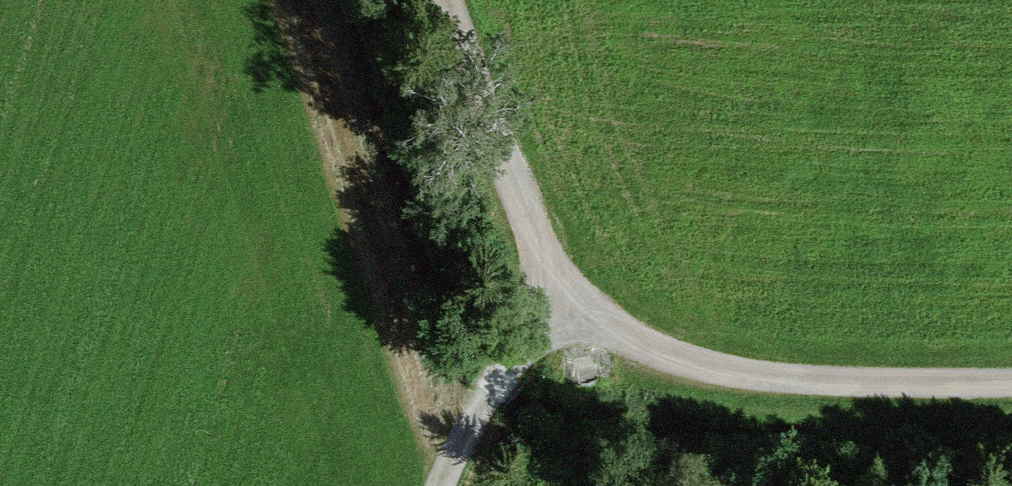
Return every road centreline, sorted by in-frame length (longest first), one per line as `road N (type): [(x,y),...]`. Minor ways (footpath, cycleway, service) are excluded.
road 1 (track): [(560,309),(693,384),(1011,379)]
road 2 (track): [(459,0),(560,309)]
road 3 (track): [(560,309),(460,401),(434,485)]

